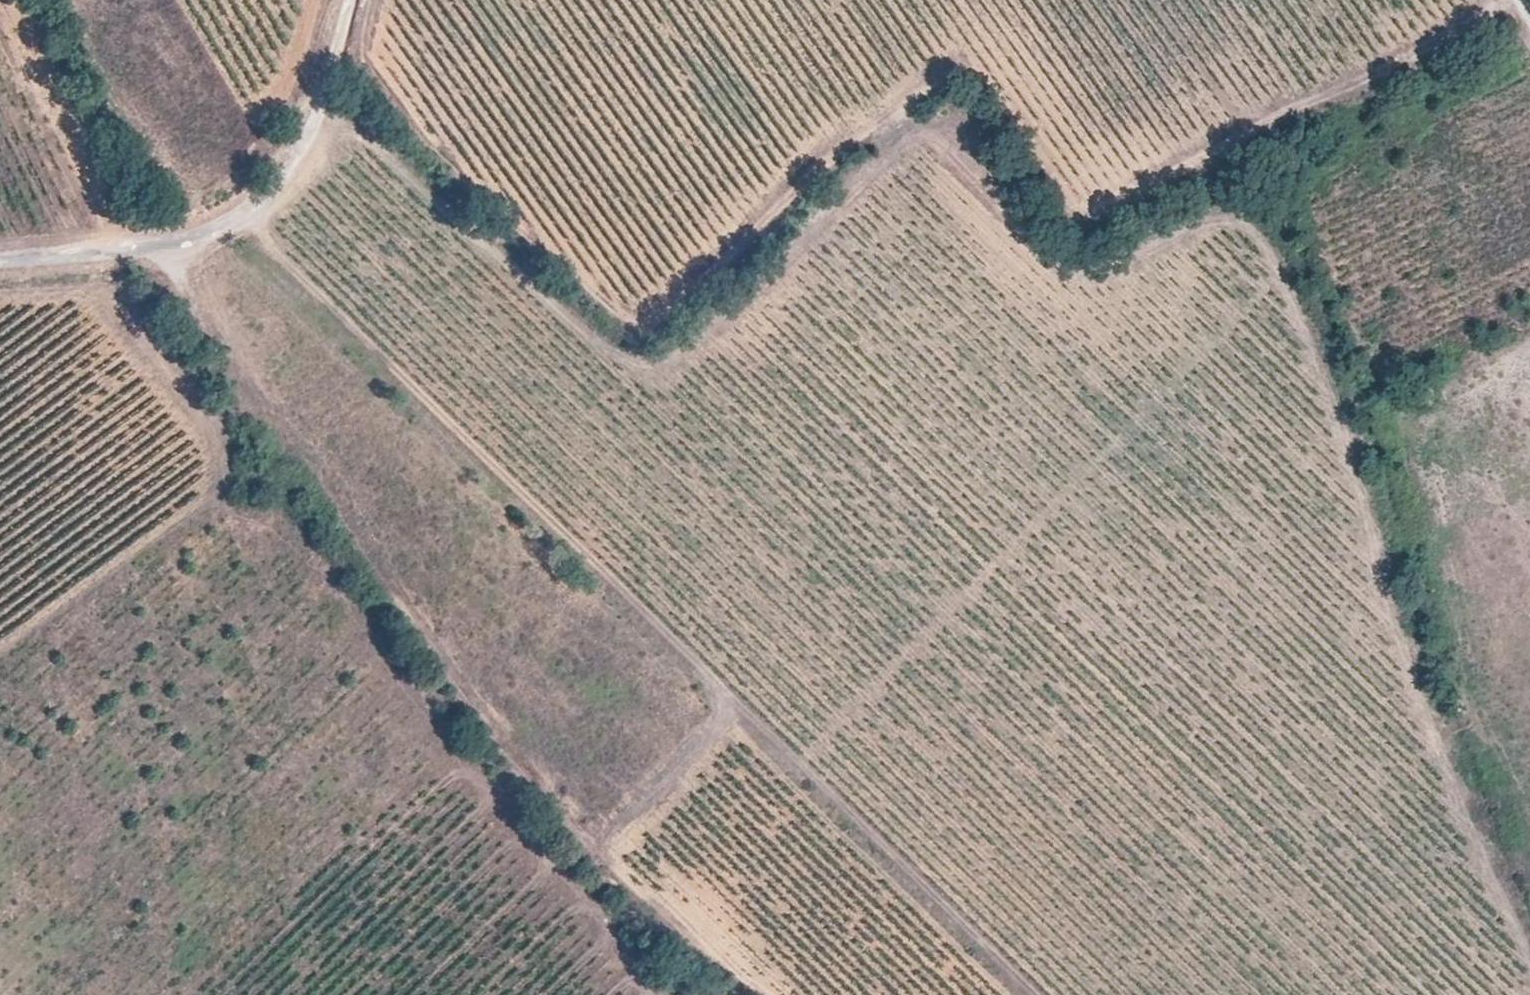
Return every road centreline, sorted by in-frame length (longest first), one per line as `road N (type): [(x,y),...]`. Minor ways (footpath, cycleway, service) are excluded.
road 1 (unclassified): [(351,0),(311,124),(244,215),(181,241),(0,262)]

